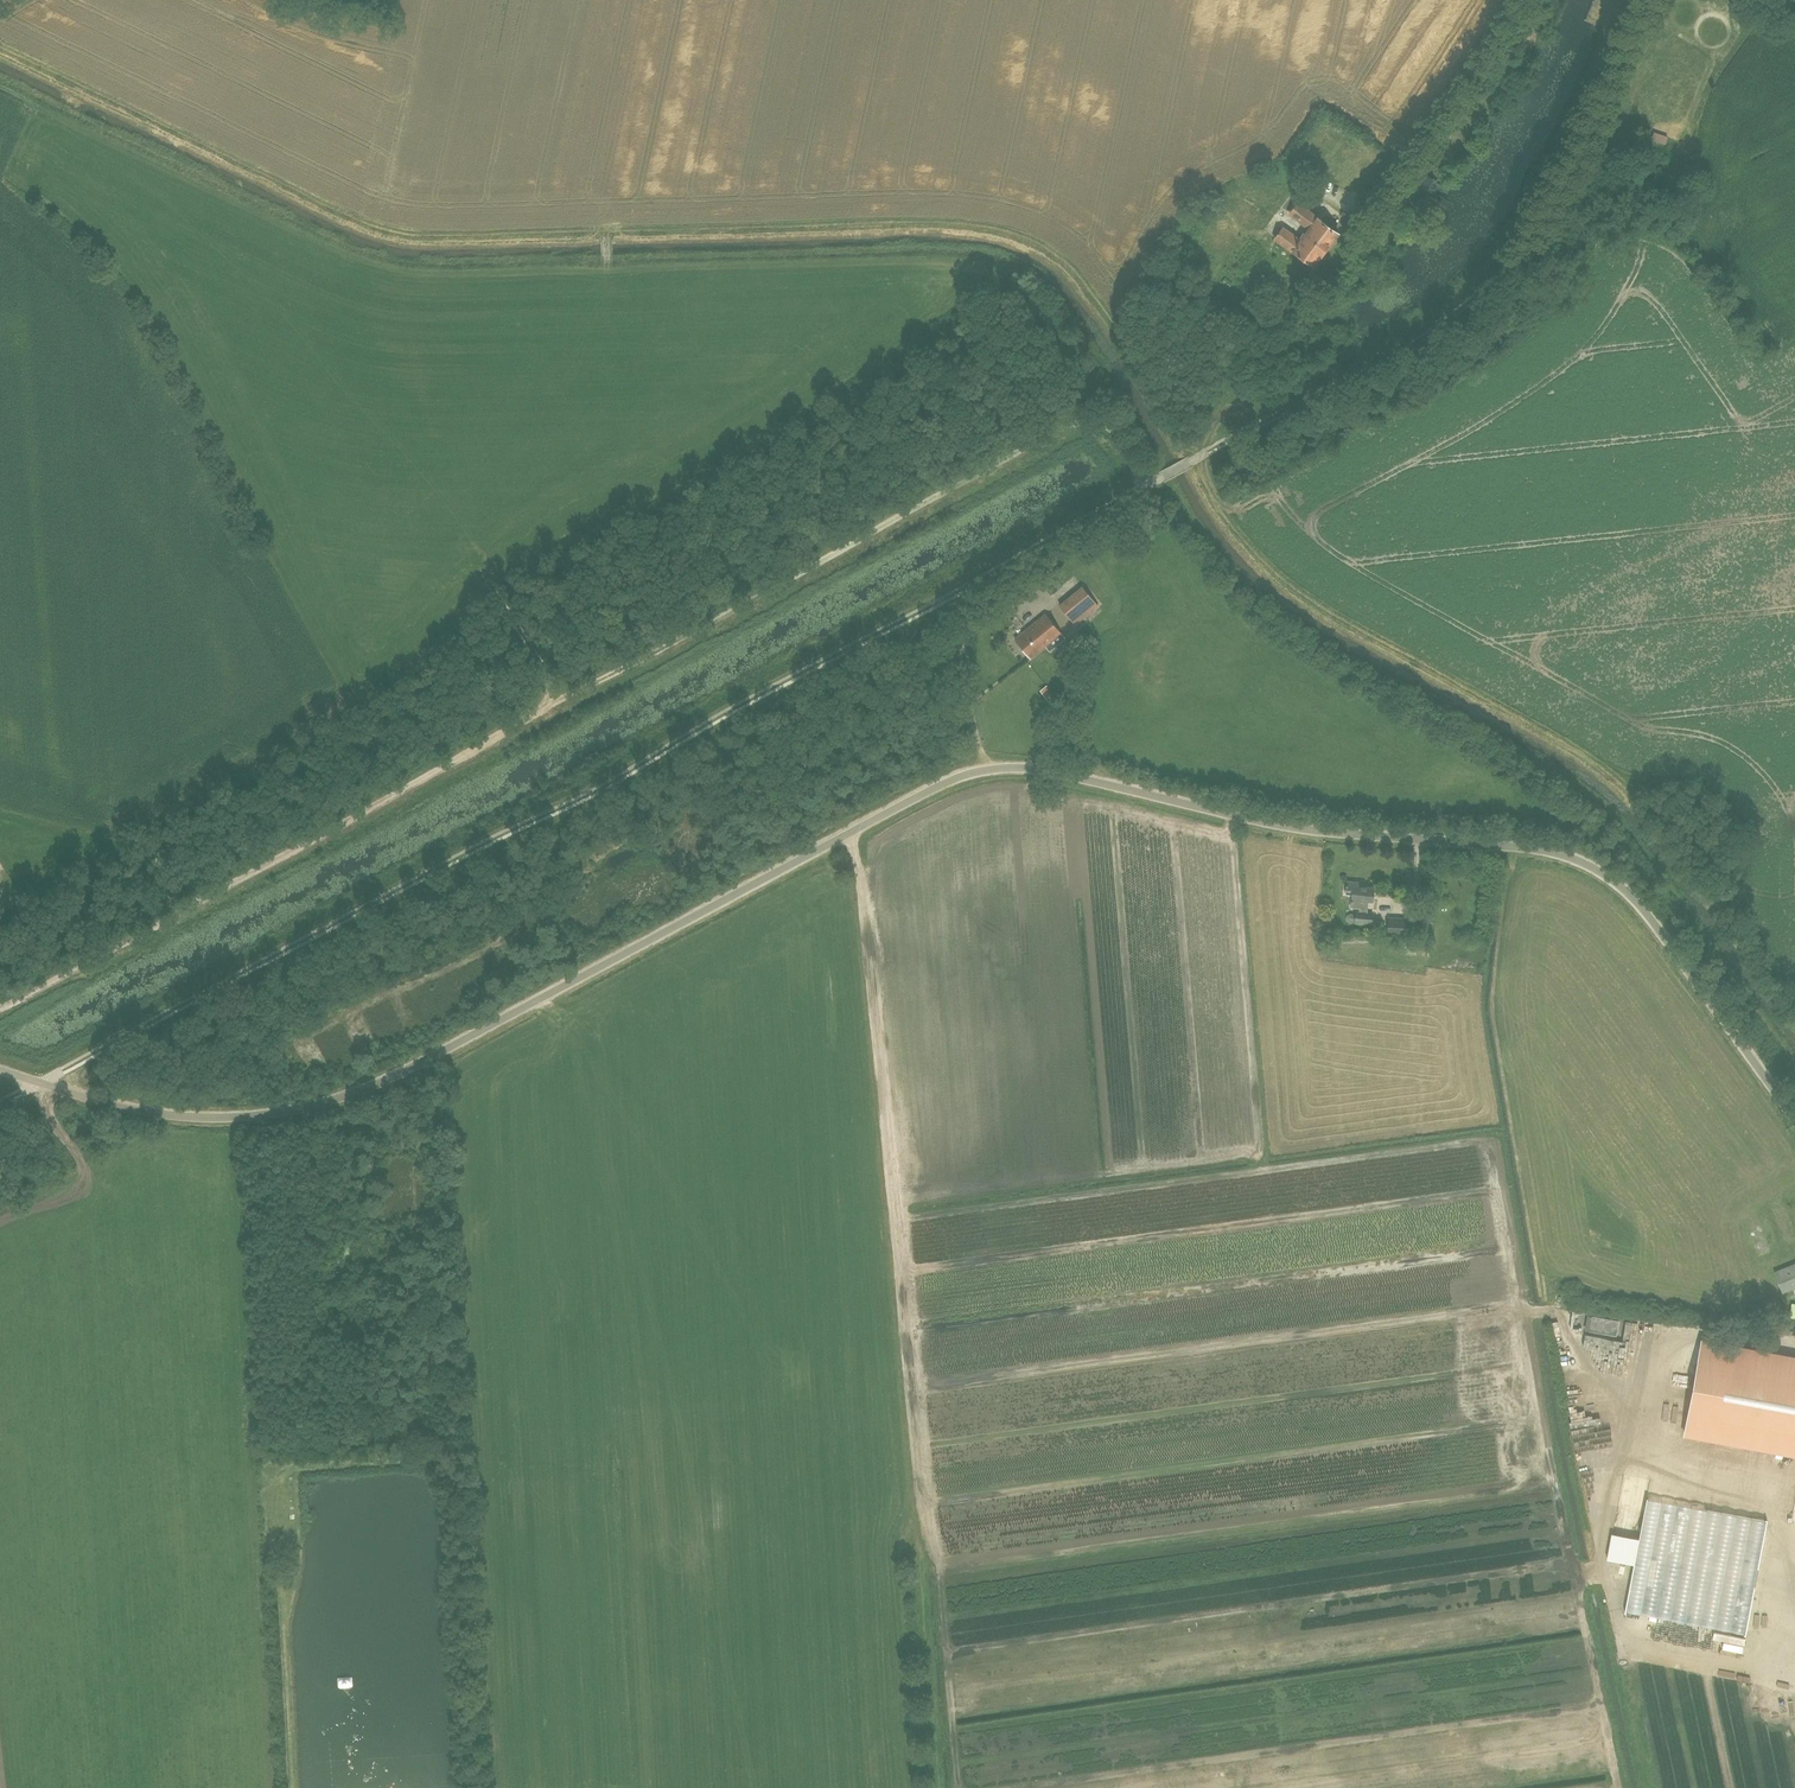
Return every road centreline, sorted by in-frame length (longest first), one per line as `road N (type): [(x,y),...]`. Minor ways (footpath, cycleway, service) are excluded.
road 1 (unclassified): [(1794,1120),(1648,913),(1615,878),(1576,857),(1297,827),(1008,767),(954,778),(338,1102),(259,1118),(157,1113),(0,1070)]
road 2 (track): [(1265,1173),(1232,836),(1032,784),(975,791),(874,845),(958,1787)]
road 3 (track): [(1141,491),(1131,457),(1109,426),(1068,425),(0,1006)]
road 4 (track): [(1161,480),(646,770),(0,1111)]
road 5 (track): [(1596,1679),(956,1769)]
road 6 (track): [(951,1711),(1585,1622)]
road 7 (track): [(1620,1787),(1498,1164)]
road 8 (track): [(1572,1561),(945,1646)]
road 9 (track): [(937,1588),(1560,1502)]
road 10 (track): [(1547,1443),(931,1528)]
road 11 (track): [(926,1468),(1535,1383)]
road 12 (track): [(1527,1334),(922,1417)]
road 13 (track): [(912,1303),(1509,1224)]
road 14 (track): [(1498,1164),(906,1242)]
road 15 (track): [(1514,255),(1458,313),(1404,352),(1161,480)]
road 16 (track): [(1608,1737),(1249,1787)]
road 17 (track): [(1604,1564),(1589,1496),(1615,1400),(1552,1315),(1525,1316)]
road 18 (residential): [(1514,255),(1595,118),(1641,0)]
road 19 (track): [(1724,1537),(1777,1787)]
road 20 (track): [(1714,1787),(1664,1545)]
road 21 (track): [(1604,1564),(1649,1787)]
road 22 (track): [(1794,1578),(1760,1550),(1724,1537),(1664,1545)]

